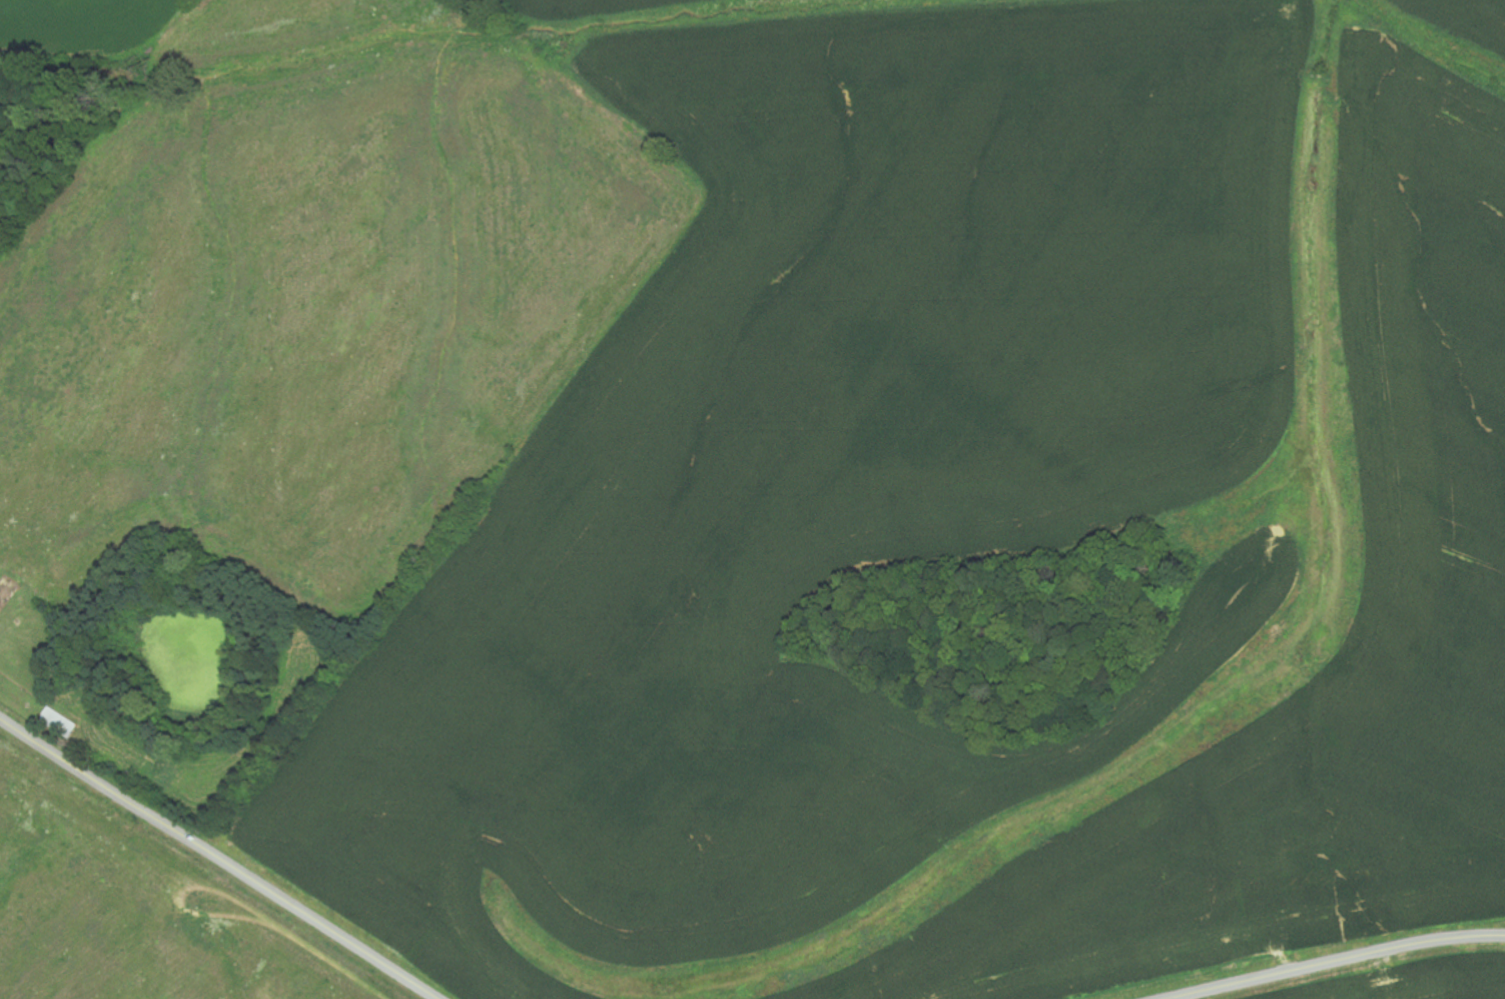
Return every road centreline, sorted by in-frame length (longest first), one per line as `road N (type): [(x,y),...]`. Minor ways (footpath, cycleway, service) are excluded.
road 1 (tertiary): [(439,998),(0,720)]
road 2 (tertiary): [(1504,935),(1442,939),(1162,998)]

